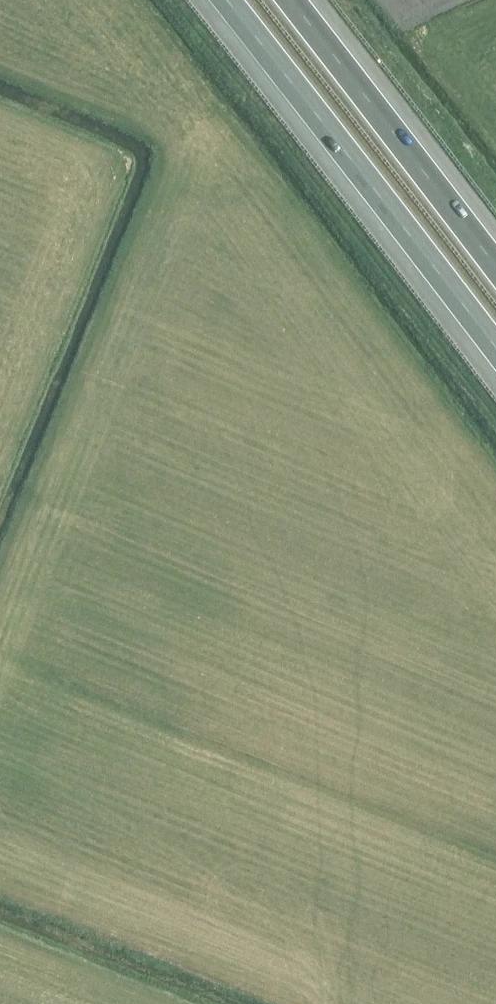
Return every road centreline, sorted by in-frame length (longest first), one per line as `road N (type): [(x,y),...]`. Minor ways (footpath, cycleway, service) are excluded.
road 1 (motorway): [(222,0),(495,351)]
road 2 (motorway): [(495,266),(288,0)]

